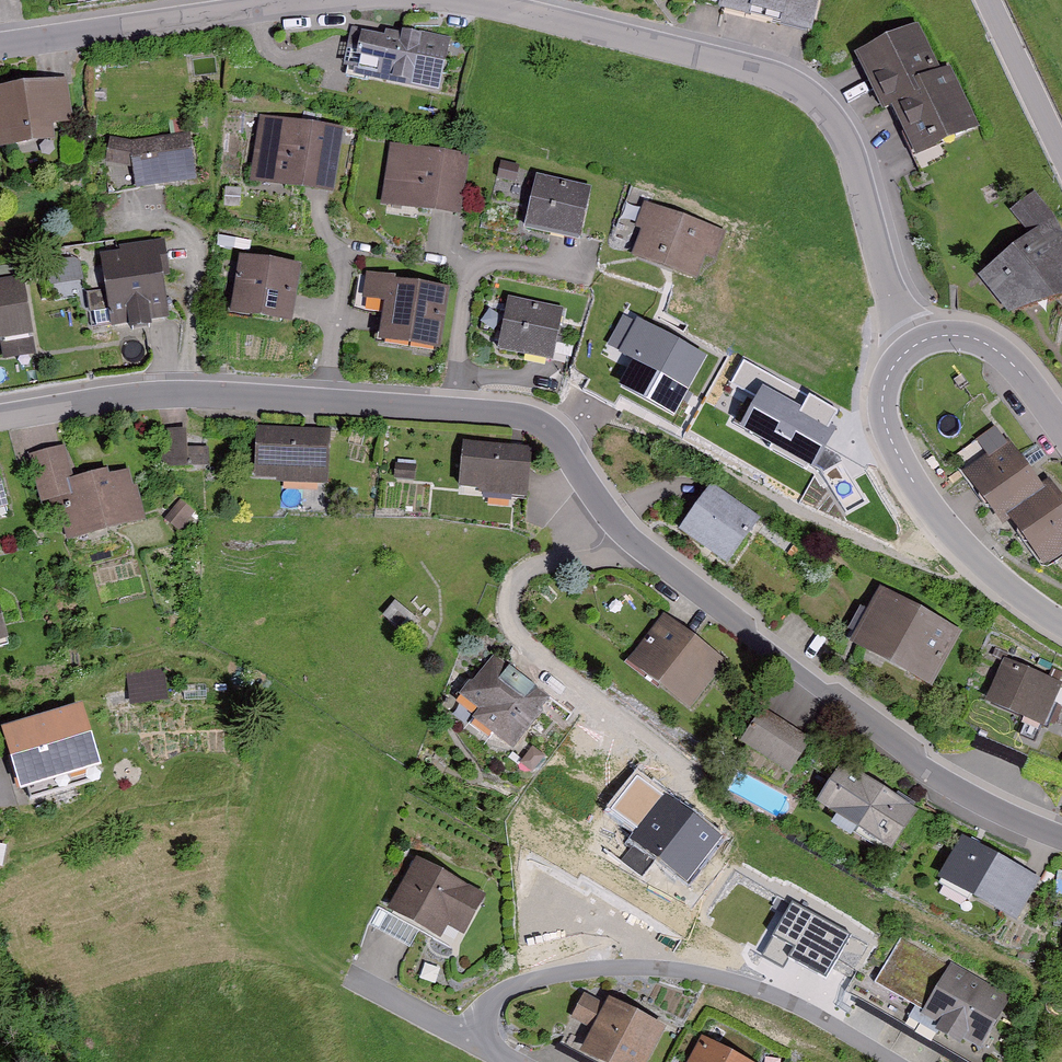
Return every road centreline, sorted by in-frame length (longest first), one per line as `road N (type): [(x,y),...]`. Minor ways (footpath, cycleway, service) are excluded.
road 1 (residential): [(631,541),(564,442),(545,422),(513,412),(144,394),(0,415)]
road 2 (residential): [(459,0),(565,21),(804,90),(847,141),(890,295),(914,346)]
road 3 (residential): [(1061,838),(932,773),(631,541)]
road 4 (residential): [(896,1061),(777,994),(703,972),(642,966),(521,982),(491,1000),(472,1038)]
road 5 (residential): [(707,788),(517,631),(510,611),(517,582),(541,564),(604,555),(631,541)]
road 6 (tertiary): [(914,346),(885,383),(889,438),(944,525),(1061,625)]
road 7 (residential): [(0,44),(302,0)]
road 8 (tertiary): [(1061,429),(1033,387),(980,341),(934,336),(914,346)]
road 9 (tertiary): [(988,0),(1061,153)]
road 10 (residential): [(472,1038),(360,978)]

